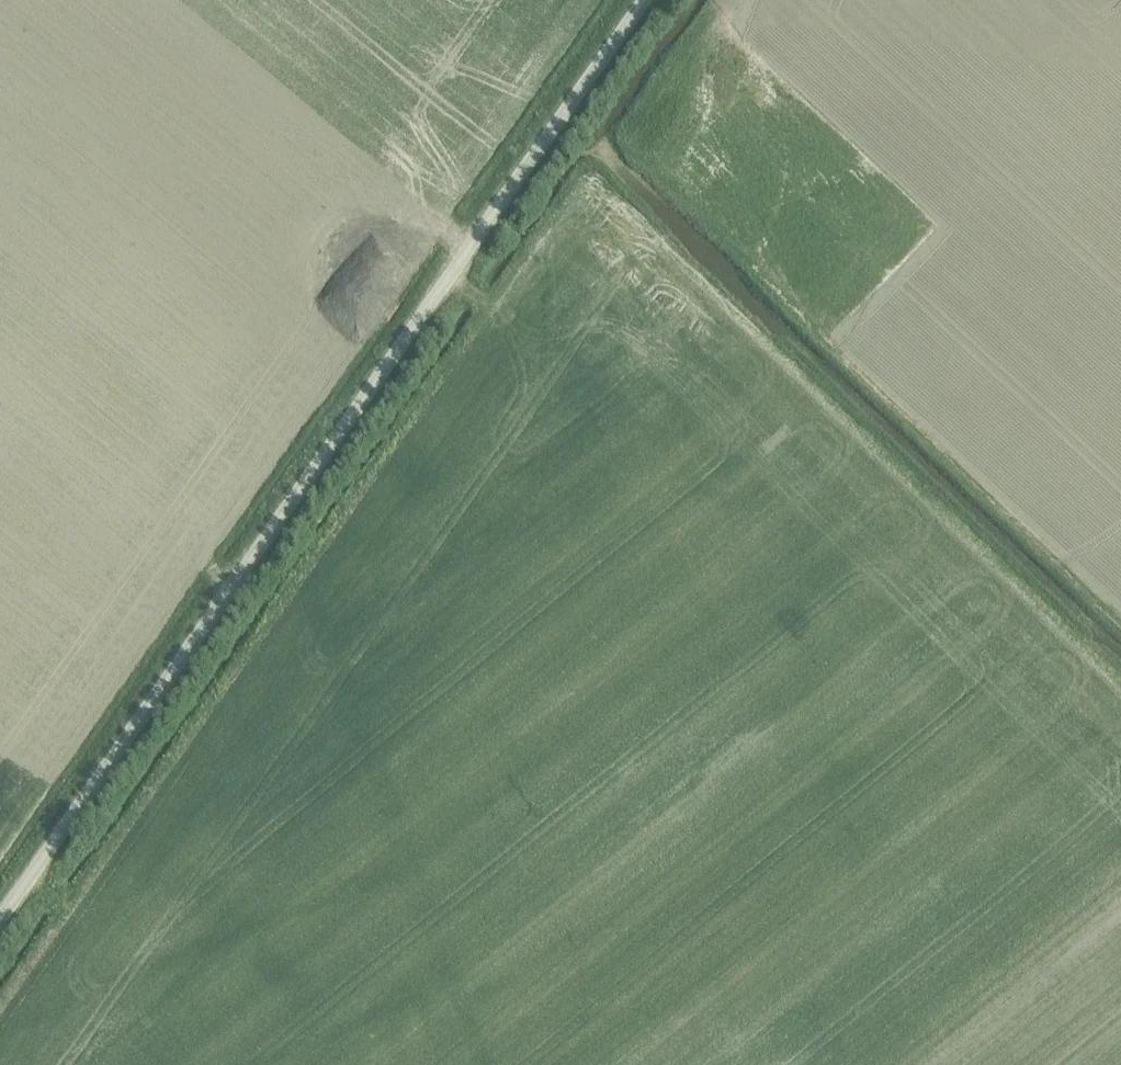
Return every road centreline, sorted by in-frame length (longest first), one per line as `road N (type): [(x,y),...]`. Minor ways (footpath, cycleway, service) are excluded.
road 1 (unclassified): [(0,915),(518,192),(642,0)]

